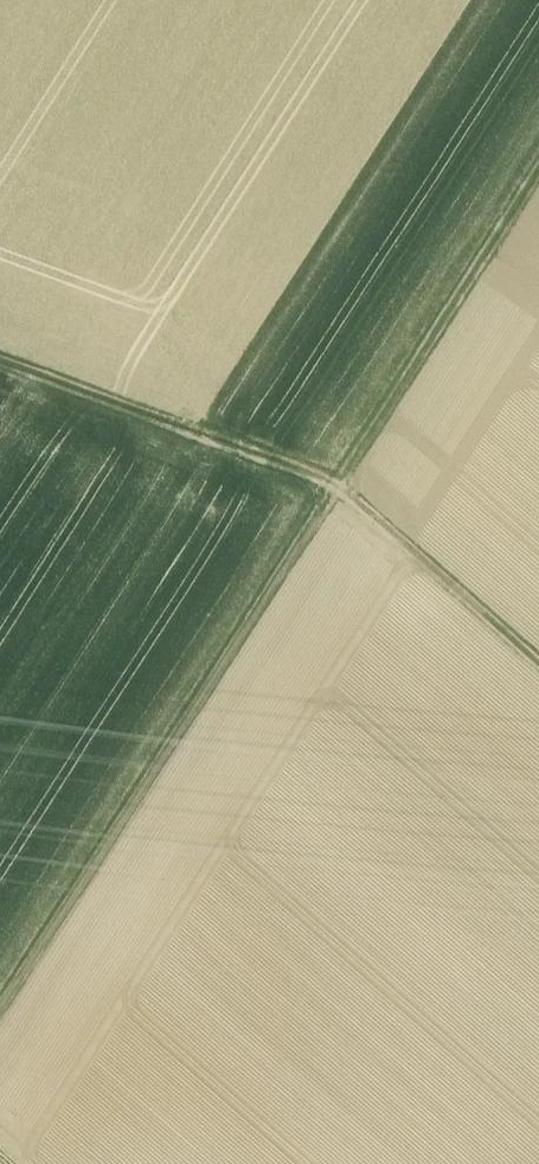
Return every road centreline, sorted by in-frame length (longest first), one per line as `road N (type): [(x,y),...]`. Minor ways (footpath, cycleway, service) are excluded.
road 1 (track): [(0,1007),(334,488),(0,363)]
road 2 (track): [(538,669),(334,488),(538,165)]

